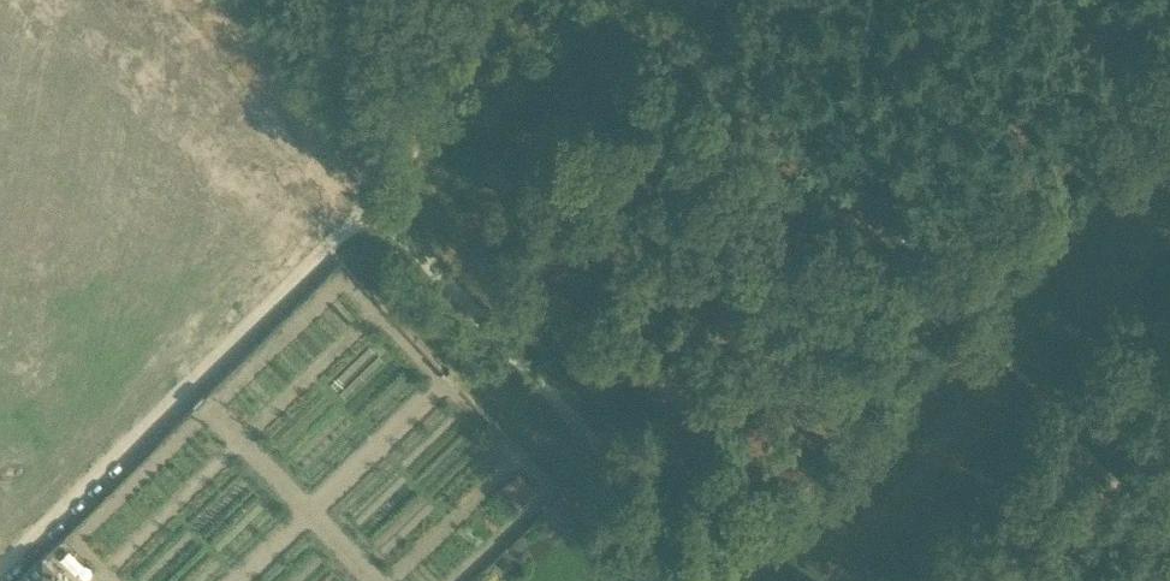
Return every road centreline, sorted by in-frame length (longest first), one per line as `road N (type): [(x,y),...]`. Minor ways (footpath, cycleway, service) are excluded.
road 1 (track): [(366,203),(0,566)]
road 2 (track): [(713,580),(366,203)]
road 3 (track): [(1058,580),(1169,470)]

